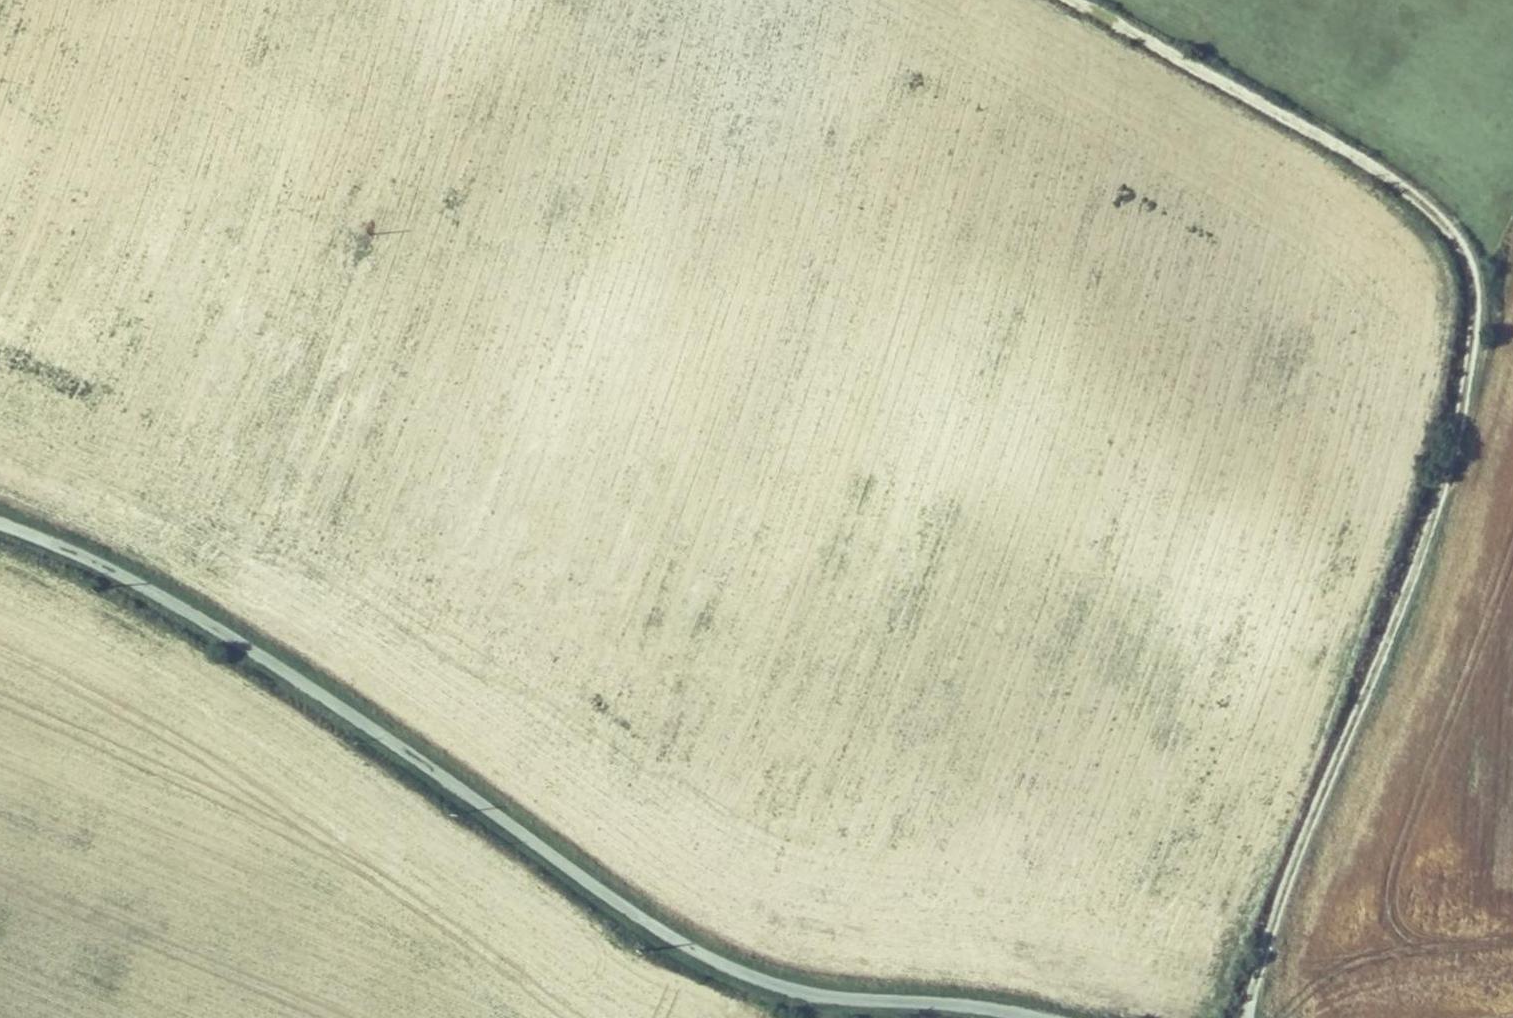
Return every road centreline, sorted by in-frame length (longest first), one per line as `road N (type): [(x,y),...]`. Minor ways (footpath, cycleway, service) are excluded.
road 1 (track): [(1247,1017),(1270,934),(1454,454),(1476,358),(1478,279),(1466,248),(1411,193),(1074,0)]
road 2 (unclassified): [(0,514),(149,585),(326,690),(745,972),(1041,1017)]

